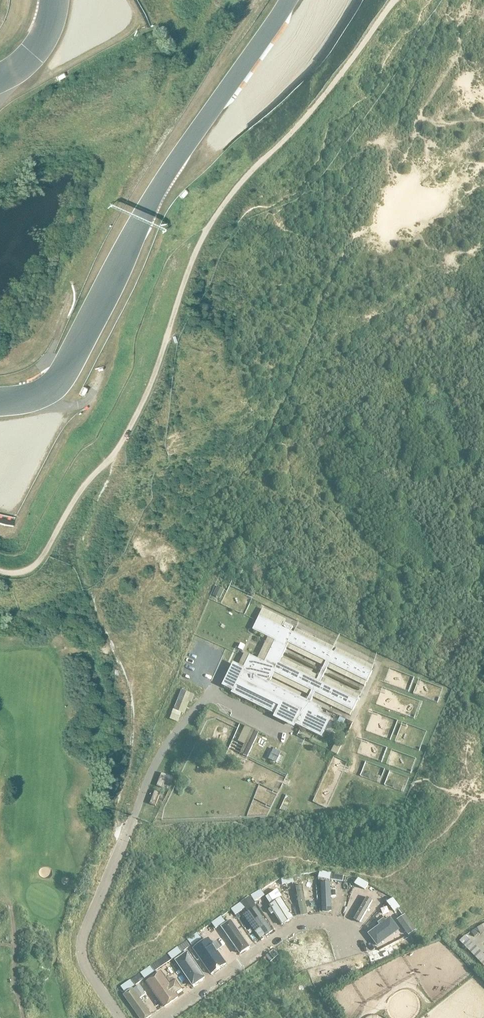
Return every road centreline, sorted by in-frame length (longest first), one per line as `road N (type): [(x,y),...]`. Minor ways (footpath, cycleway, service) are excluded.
road 1 (track): [(0,571),(21,573),(42,557),(126,434),(164,346)]
road 2 (track): [(209,225),(395,0)]
road 3 (residential): [(358,949),(346,928),(322,920),(293,928),(161,1017)]
road 4 (unclassified): [(120,1017),(87,968),(83,944),(134,816)]
road 5 (track): [(164,346),(209,225)]

